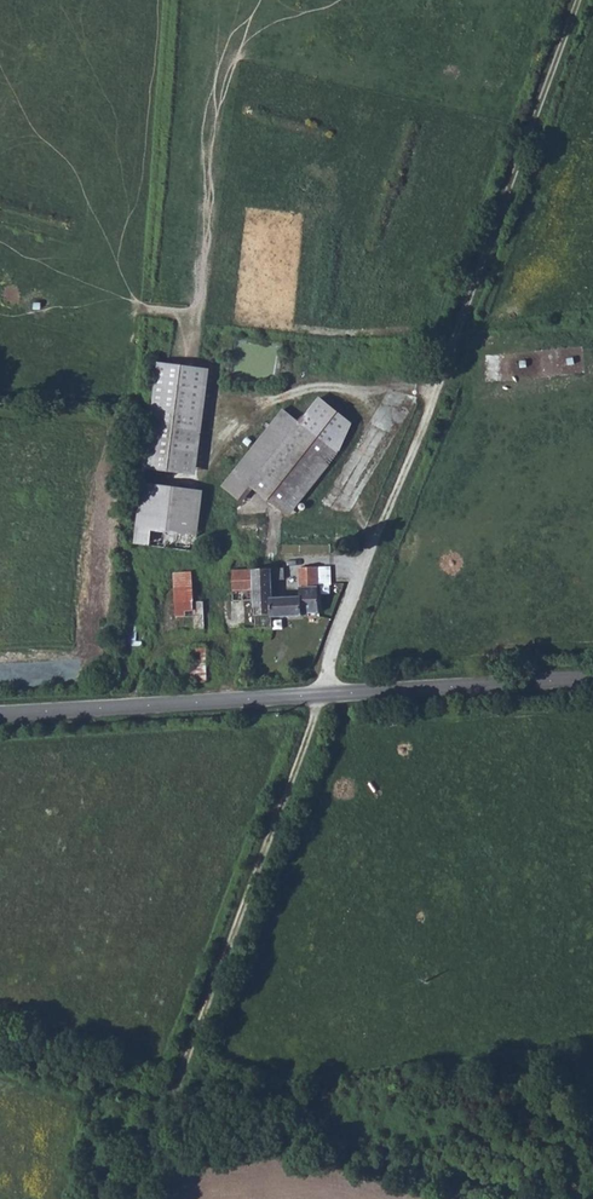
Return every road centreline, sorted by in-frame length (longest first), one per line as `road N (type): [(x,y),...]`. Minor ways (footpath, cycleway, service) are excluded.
road 1 (track): [(376,534),(579,0)]
road 2 (track): [(135,1198),(322,695)]
road 3 (tertiary): [(0,713),(322,695)]
road 4 (tertiary): [(322,695),(592,679)]
road 5 (unclassified): [(322,695),(376,534)]

